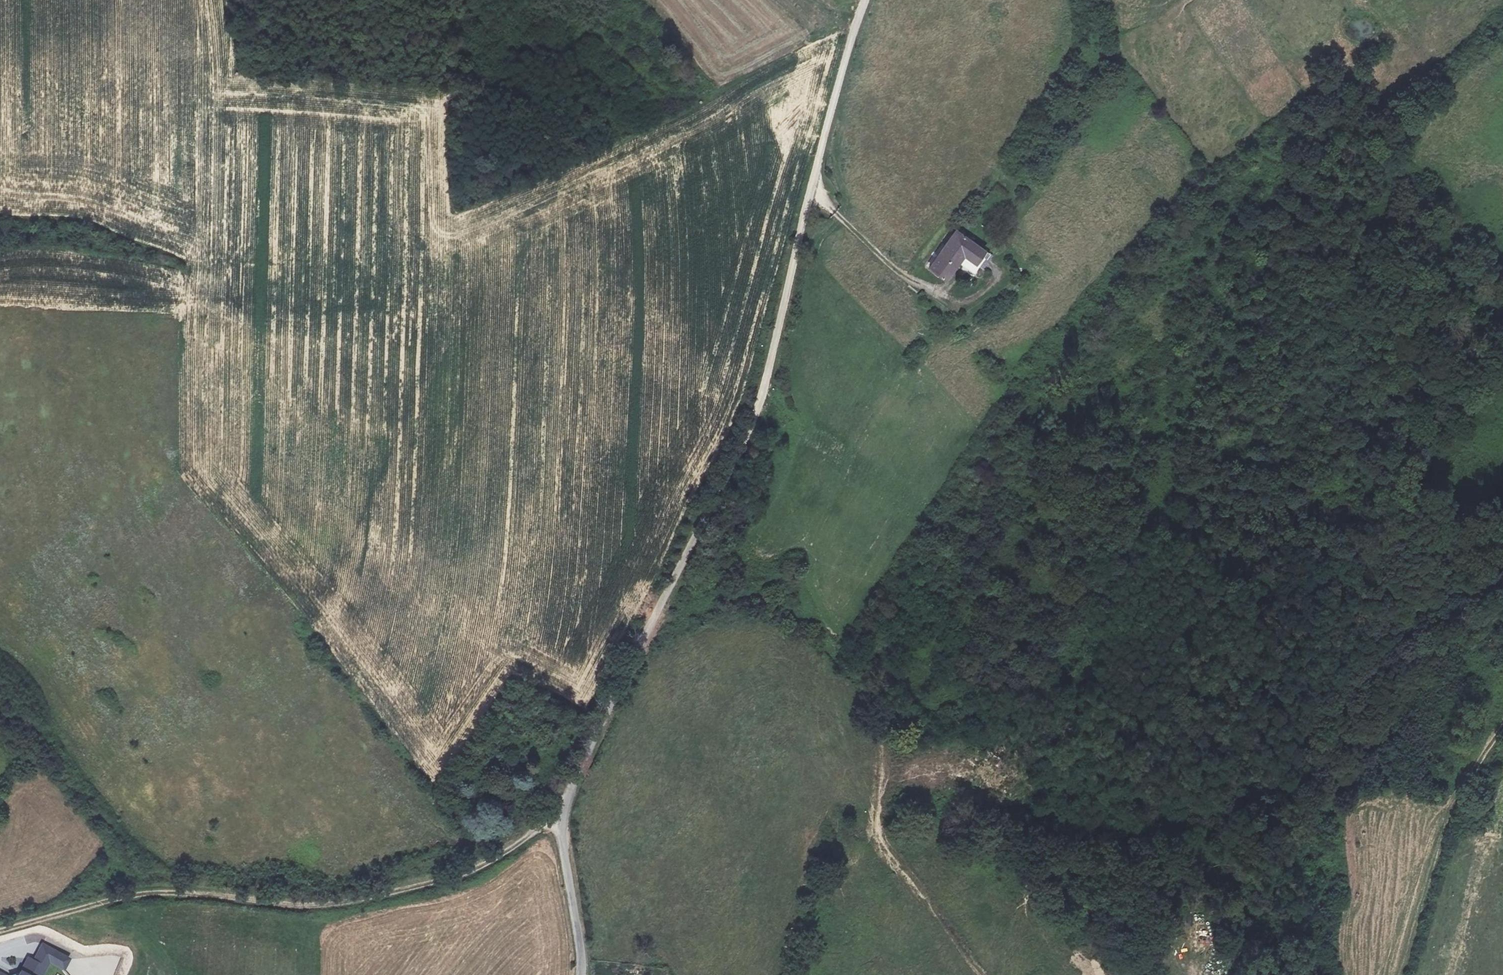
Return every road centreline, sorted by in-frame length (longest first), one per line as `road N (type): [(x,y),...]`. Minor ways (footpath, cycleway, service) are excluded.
road 1 (unclassified): [(865,0),(757,410),(560,816),(581,974)]
road 2 (track): [(560,816),(489,863),(338,904),(190,892),(121,897),(0,931)]

